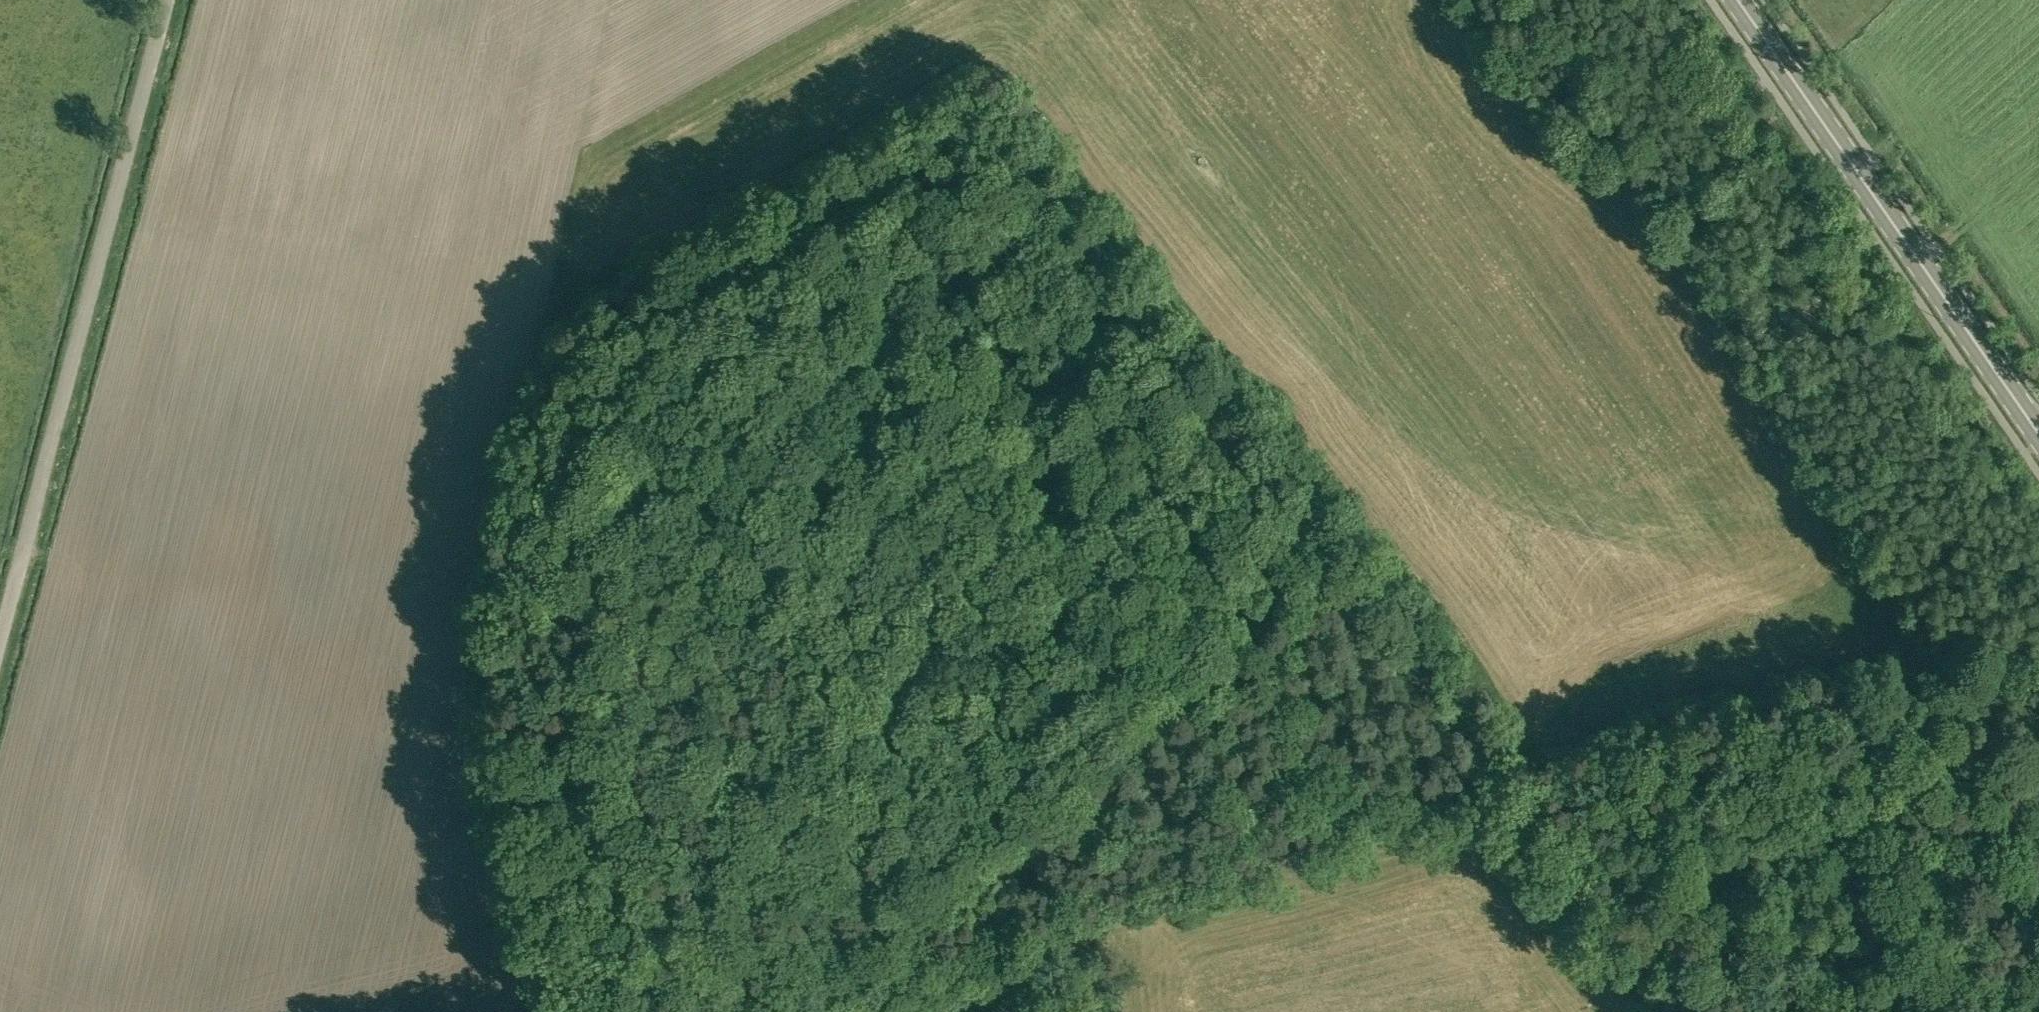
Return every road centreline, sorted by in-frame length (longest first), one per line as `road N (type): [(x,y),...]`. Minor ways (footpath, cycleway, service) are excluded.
road 1 (unclassified): [(0,659),(168,0)]
road 2 (secondary): [(2038,434),(1738,0)]

